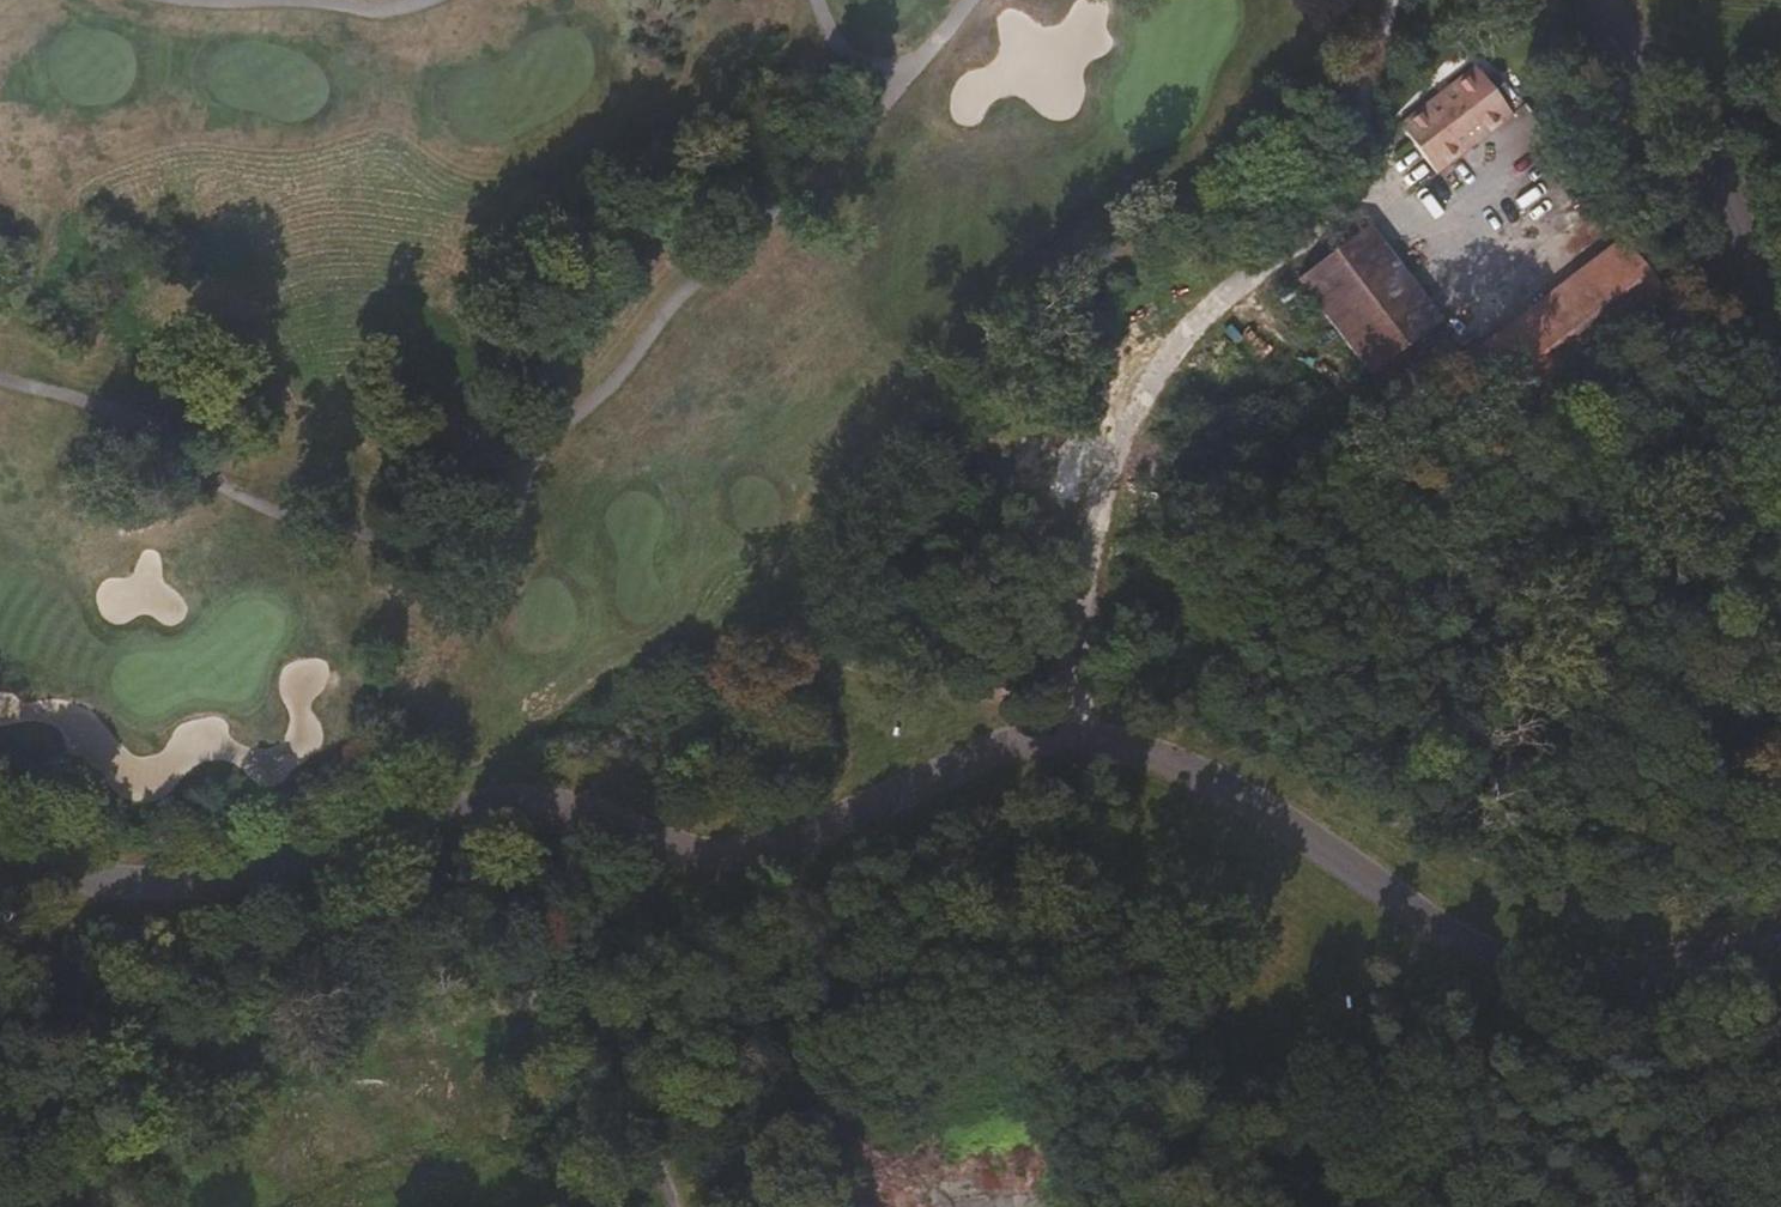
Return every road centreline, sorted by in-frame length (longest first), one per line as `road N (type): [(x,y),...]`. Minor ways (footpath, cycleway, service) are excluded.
road 1 (tertiary): [(1605,0),(1713,160),(1766,273),(1780,330)]

